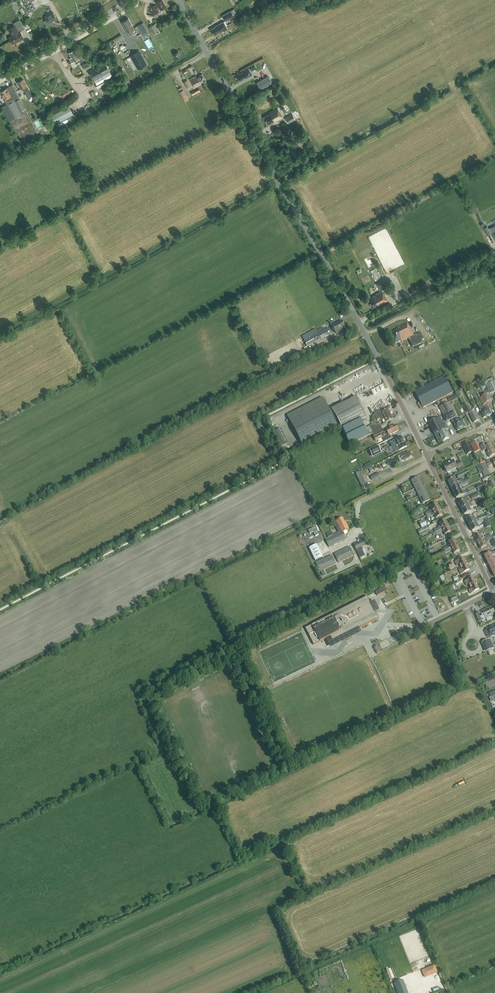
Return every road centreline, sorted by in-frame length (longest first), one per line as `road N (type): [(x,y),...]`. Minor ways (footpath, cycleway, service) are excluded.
road 1 (tertiary): [(359,322),(178,0)]
road 2 (secondary): [(0,77),(133,0)]
road 3 (unclassified): [(359,322),(494,251)]
road 4 (tertiary): [(494,591),(427,455)]
road 5 (tertiary): [(427,455),(359,322)]

